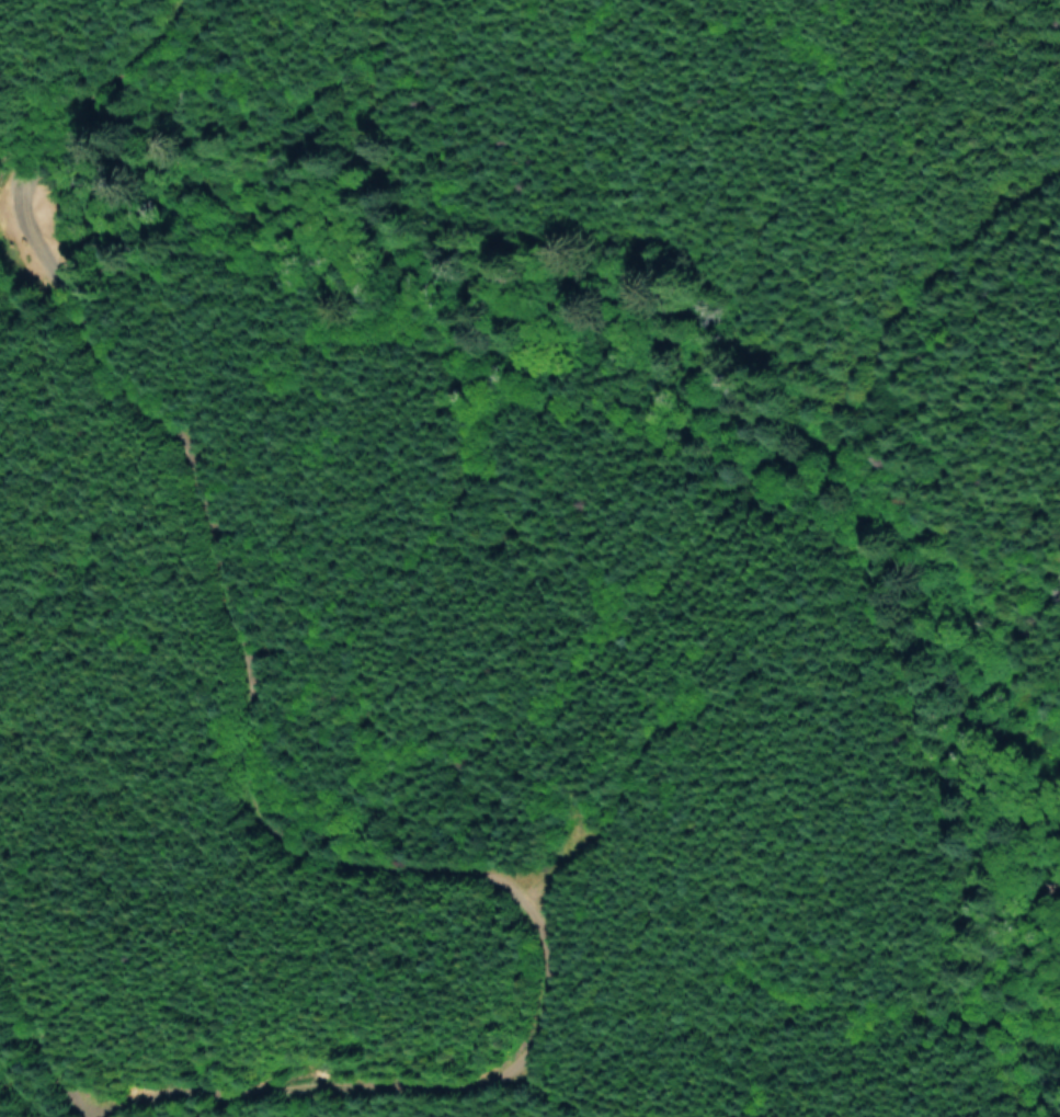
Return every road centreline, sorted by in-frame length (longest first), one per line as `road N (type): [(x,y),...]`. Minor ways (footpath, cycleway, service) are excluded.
road 1 (track): [(265,1116),(475,1115),(527,1076),(547,957),(521,885),(290,740),(107,411),(22,280),(22,187),(137,0)]

